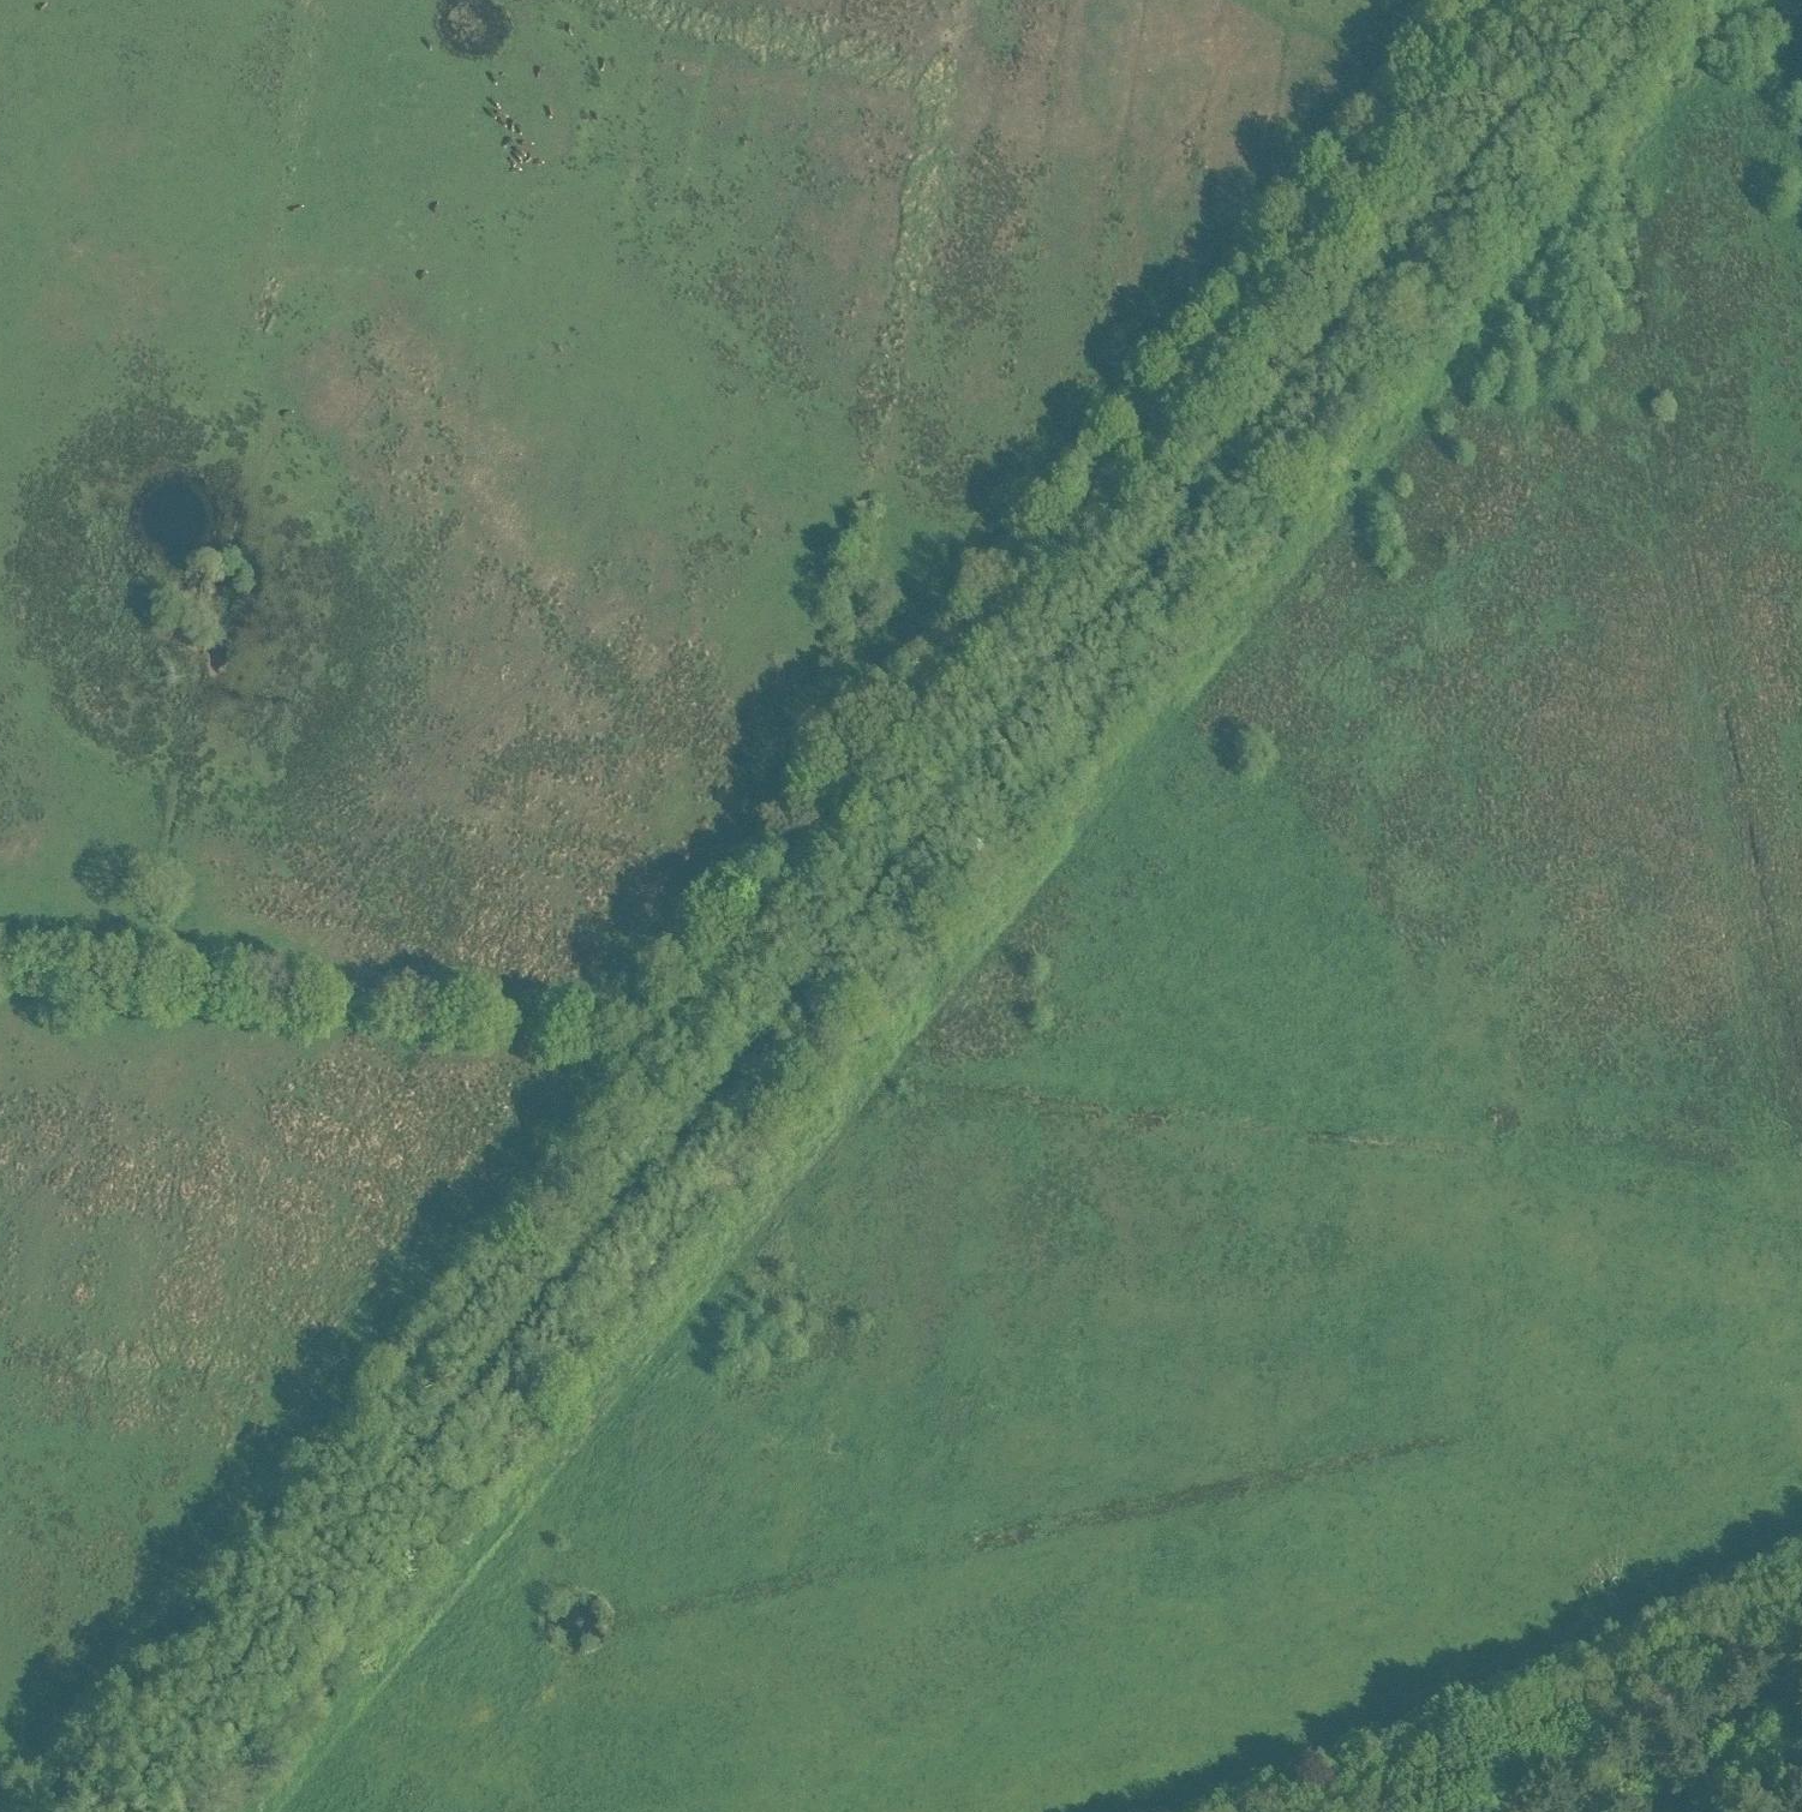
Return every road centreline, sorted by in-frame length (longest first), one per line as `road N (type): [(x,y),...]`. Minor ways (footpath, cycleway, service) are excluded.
road 1 (tertiary): [(1379,1811),(1801,1624)]

